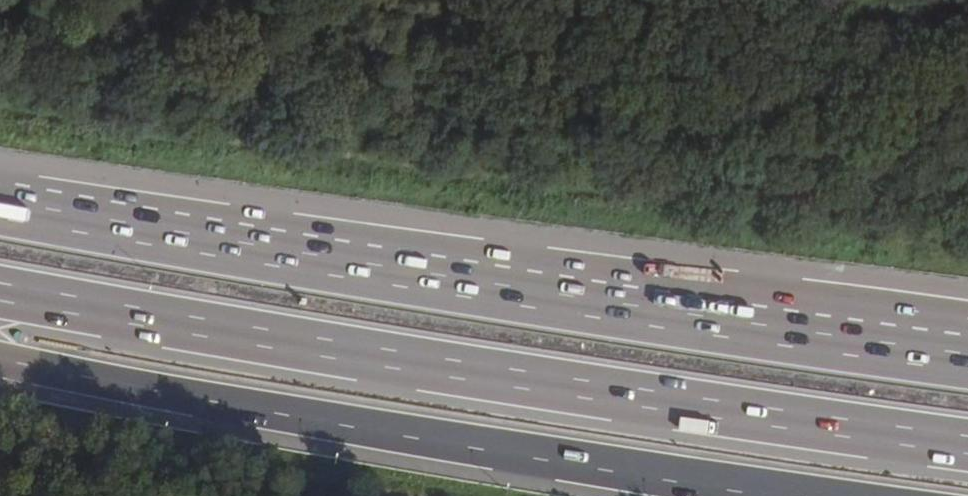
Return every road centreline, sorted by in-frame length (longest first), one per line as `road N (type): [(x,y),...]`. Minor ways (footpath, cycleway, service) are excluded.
road 1 (motorway): [(0,290),(744,417),(967,447)]
road 2 (motorway): [(967,346),(0,210)]
road 3 (motorway): [(0,360),(781,495)]

